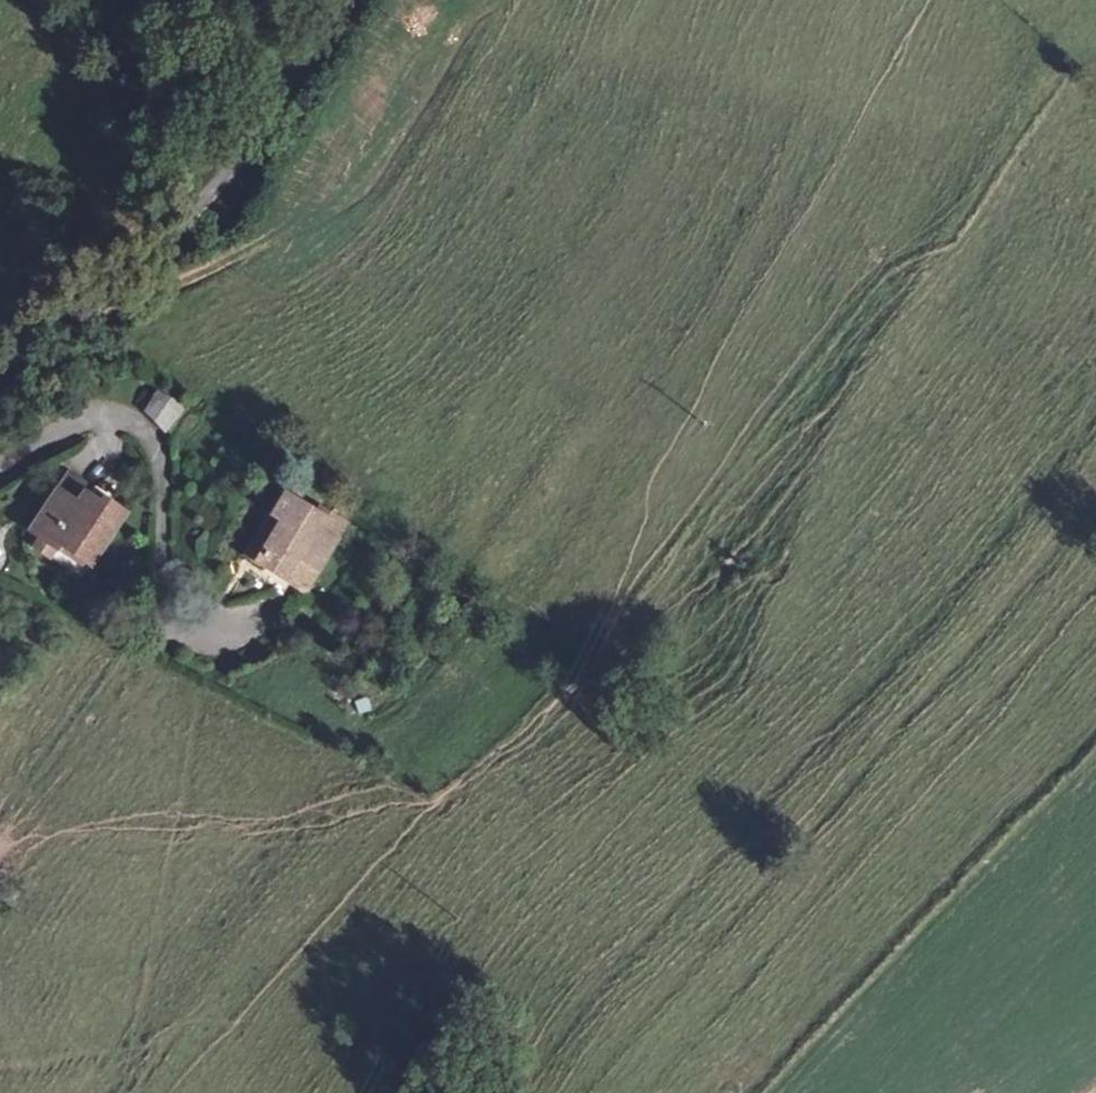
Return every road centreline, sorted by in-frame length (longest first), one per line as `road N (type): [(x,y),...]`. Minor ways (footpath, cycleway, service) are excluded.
road 1 (unclassified): [(0,395),(94,299),(323,0)]
road 2 (track): [(300,215),(268,240),(54,340)]

